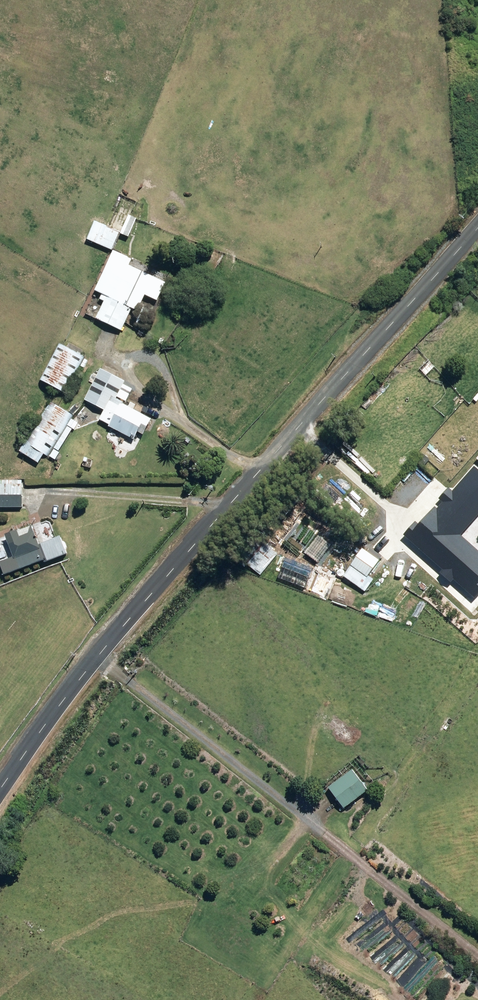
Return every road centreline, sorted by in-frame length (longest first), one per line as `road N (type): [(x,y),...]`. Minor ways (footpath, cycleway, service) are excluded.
road 1 (residential): [(477,229),(103,649),(0,789)]

